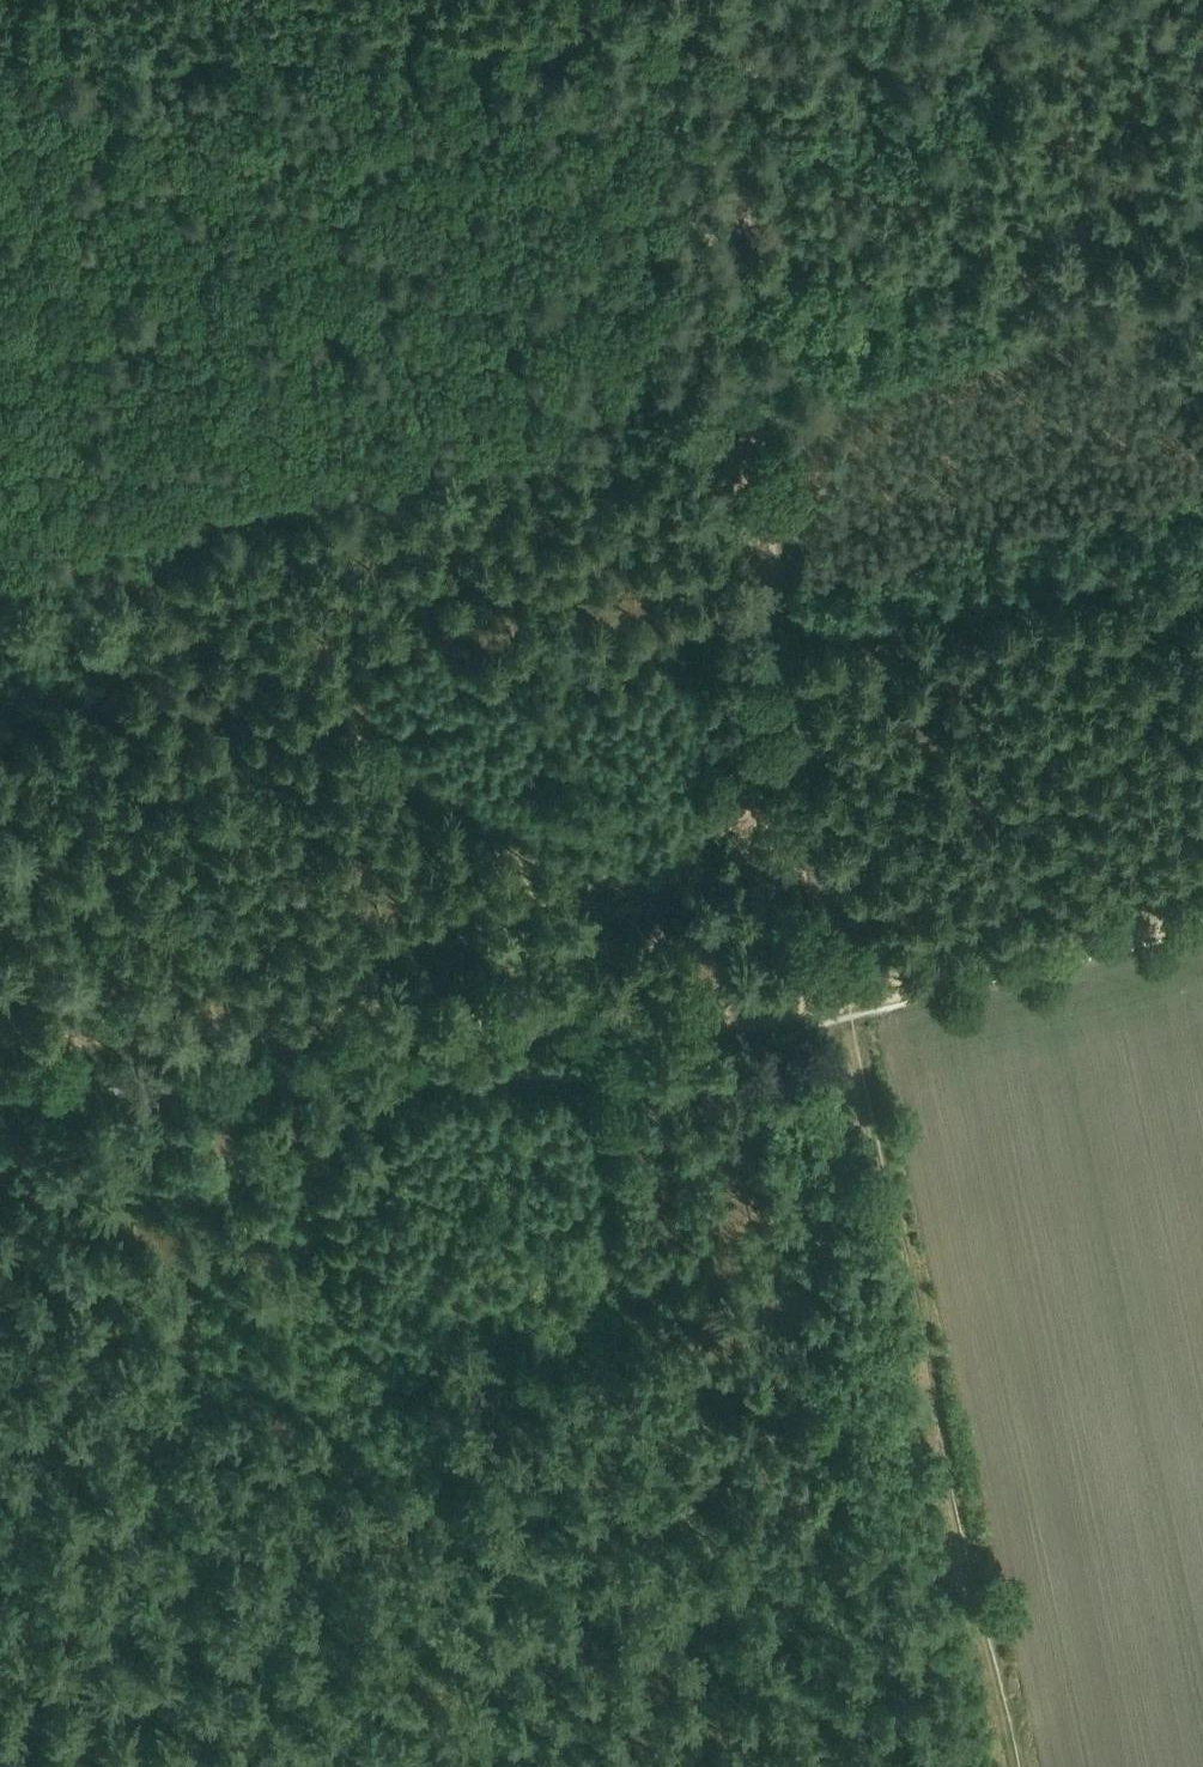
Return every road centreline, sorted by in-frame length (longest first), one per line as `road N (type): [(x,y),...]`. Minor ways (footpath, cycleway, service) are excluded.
road 1 (track): [(755,0),(741,95),(745,196),(774,504),(855,999)]
road 2 (track): [(0,1030),(646,1021),(855,999)]
road 3 (track): [(855,999),(1019,1766)]
road 4 (track): [(855,999),(1202,916)]

